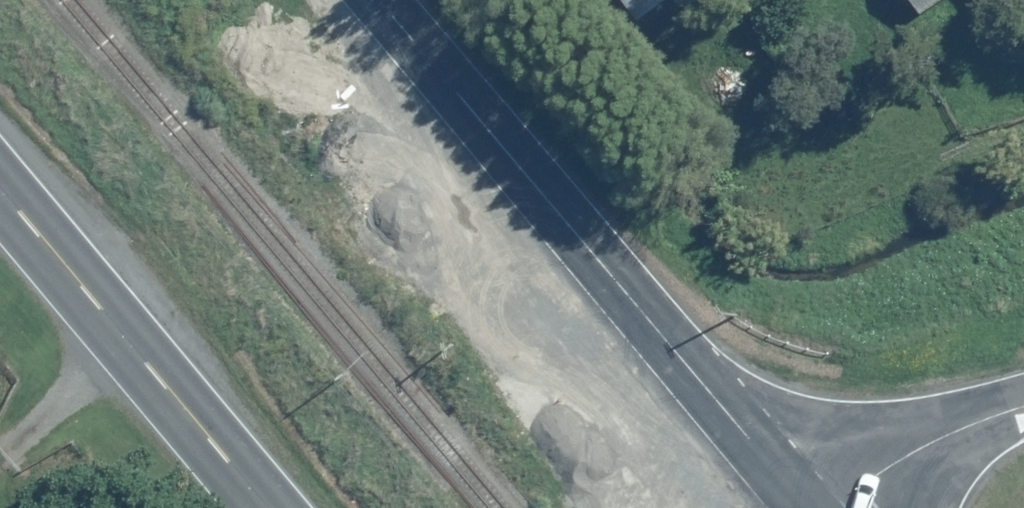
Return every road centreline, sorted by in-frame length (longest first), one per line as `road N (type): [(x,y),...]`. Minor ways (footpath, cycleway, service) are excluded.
road 1 (tertiary): [(377,0),(804,507)]
road 2 (secondary): [(0,211),(249,507)]
road 3 (tertiary): [(828,507),(921,446),(1023,405)]

